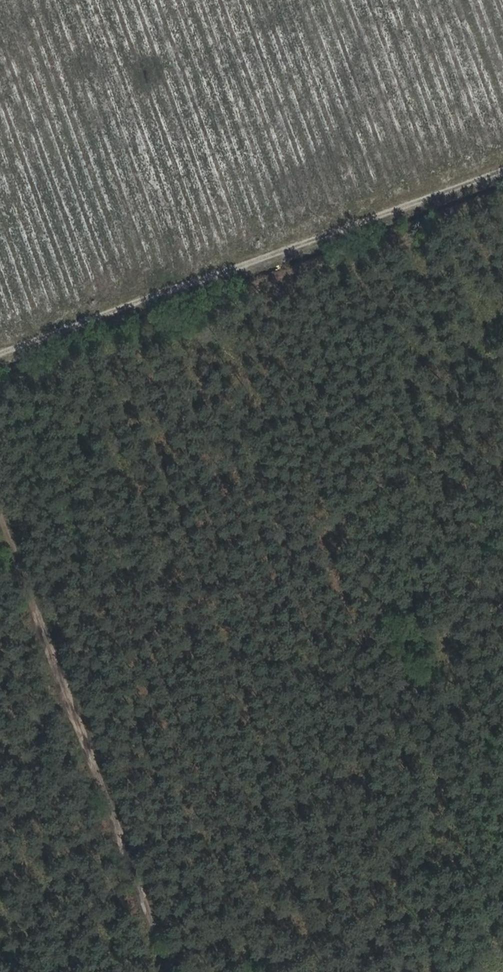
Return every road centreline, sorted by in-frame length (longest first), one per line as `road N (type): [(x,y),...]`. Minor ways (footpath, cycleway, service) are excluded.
road 1 (track): [(0,358),(502,174)]
road 2 (track): [(156,971),(163,948),(0,505)]

